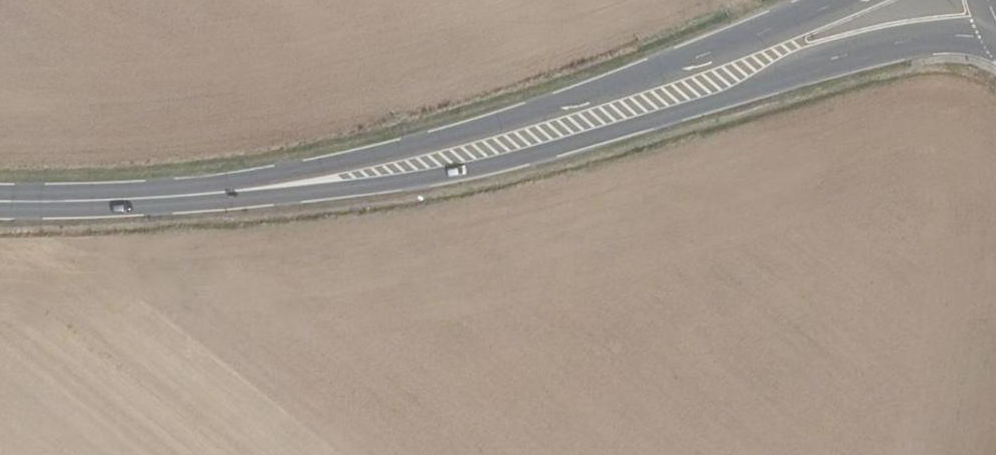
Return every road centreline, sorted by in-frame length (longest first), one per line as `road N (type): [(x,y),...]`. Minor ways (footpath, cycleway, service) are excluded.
road 1 (primary): [(199,195),(343,189),(466,171),(729,100),(889,40),(995,40)]
road 2 (primary): [(851,0),(509,121),(320,173),(199,195)]
road 3 (primary): [(199,195),(0,201)]

